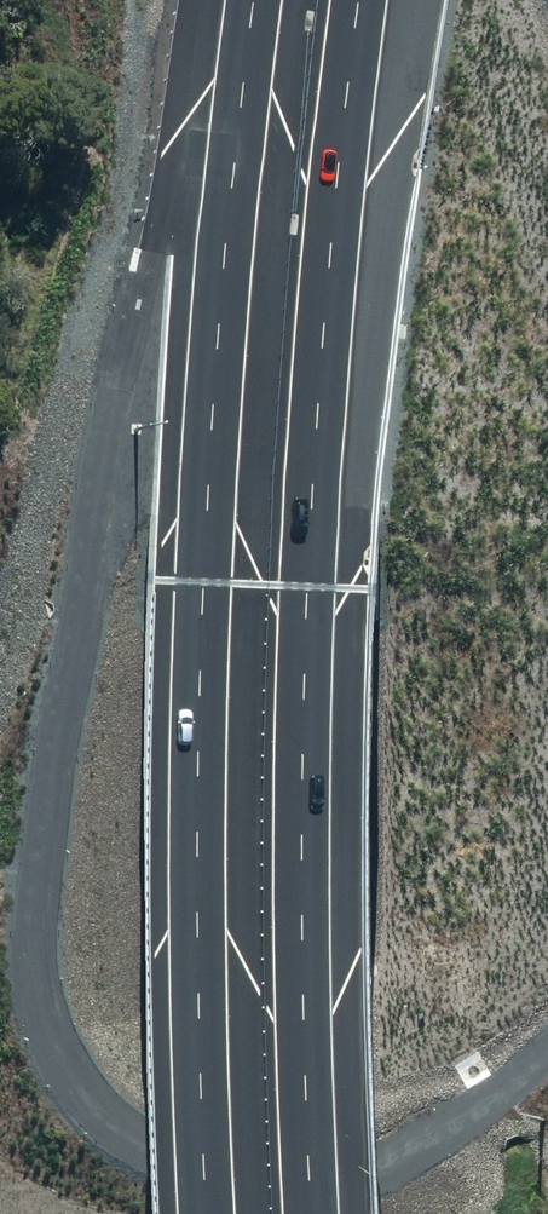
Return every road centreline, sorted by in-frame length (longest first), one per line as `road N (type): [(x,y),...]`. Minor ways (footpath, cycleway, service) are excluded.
road 1 (motorway): [(363,0),(310,590),(302,835),(316,1213)]
road 2 (motorway): [(210,1213),(198,828),(204,583),(218,334),(255,0)]

